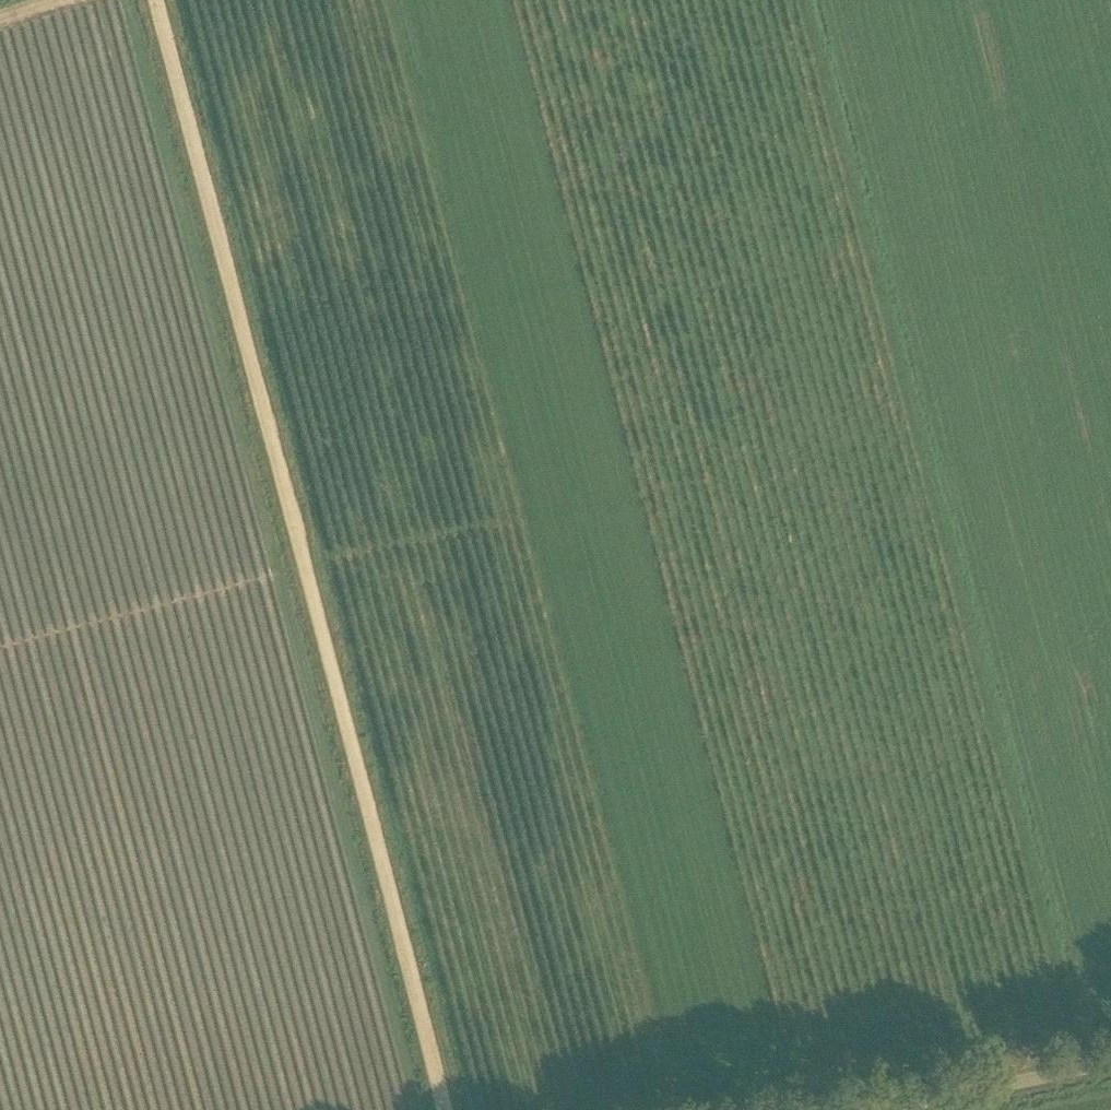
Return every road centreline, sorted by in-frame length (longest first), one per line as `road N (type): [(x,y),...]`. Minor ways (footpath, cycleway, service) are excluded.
road 1 (track): [(152,0),(444,1109)]
road 2 (unclassified): [(907,1109),(1110,1067)]

